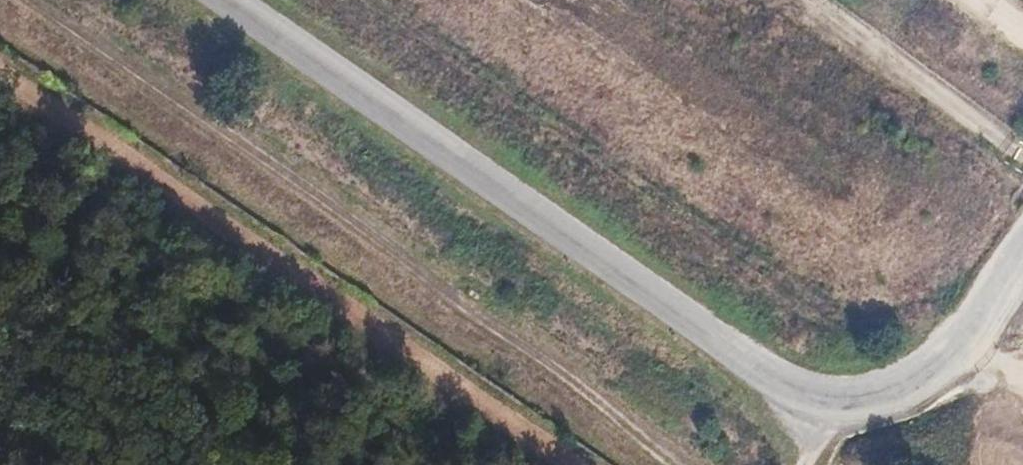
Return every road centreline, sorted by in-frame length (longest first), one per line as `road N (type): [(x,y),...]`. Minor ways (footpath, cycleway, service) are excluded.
road 1 (track): [(16,0),(132,96),(670,464)]
road 2 (track): [(793,0),(1022,162)]

